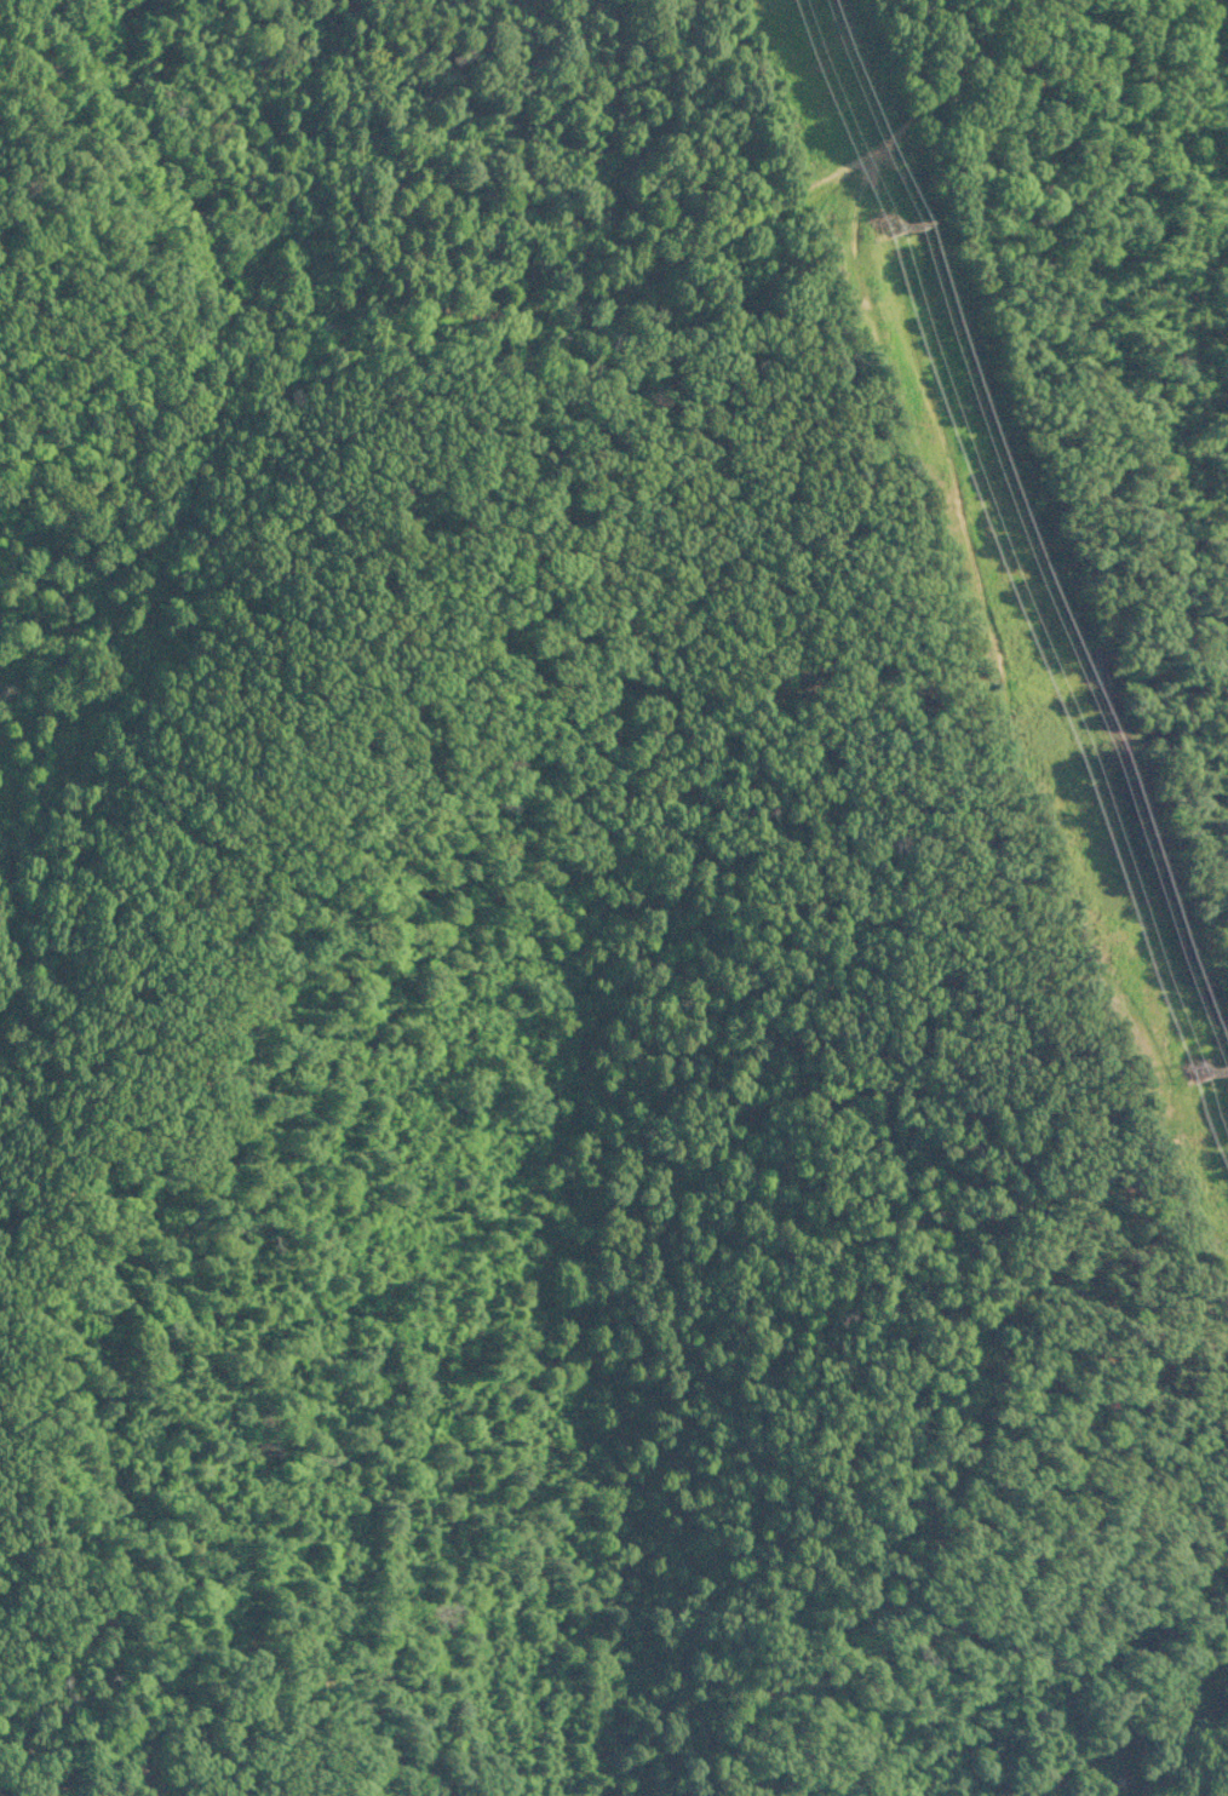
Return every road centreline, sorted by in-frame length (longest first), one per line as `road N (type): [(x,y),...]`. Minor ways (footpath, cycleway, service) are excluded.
road 1 (residential): [(1104,1795),(1146,1762),(1198,1669),(1227,1649)]

